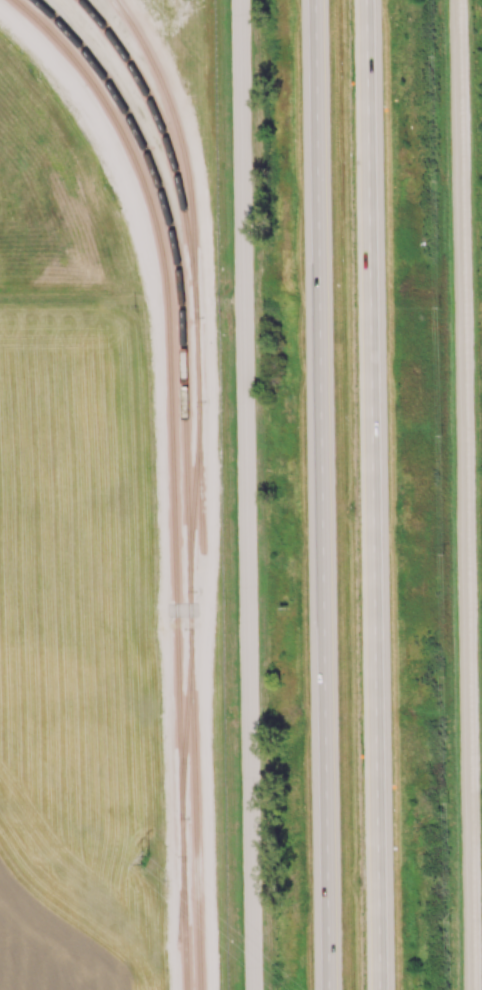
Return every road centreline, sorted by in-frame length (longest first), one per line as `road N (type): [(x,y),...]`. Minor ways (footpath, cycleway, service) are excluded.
road 1 (tertiary): [(475,989),(460,0)]
road 2 (residential): [(241,0),(255,989)]
road 3 (motorway): [(316,0),(330,989)]
road 4 (motorway): [(383,989),(370,0)]
road 5 (track): [(0,300),(246,304)]

